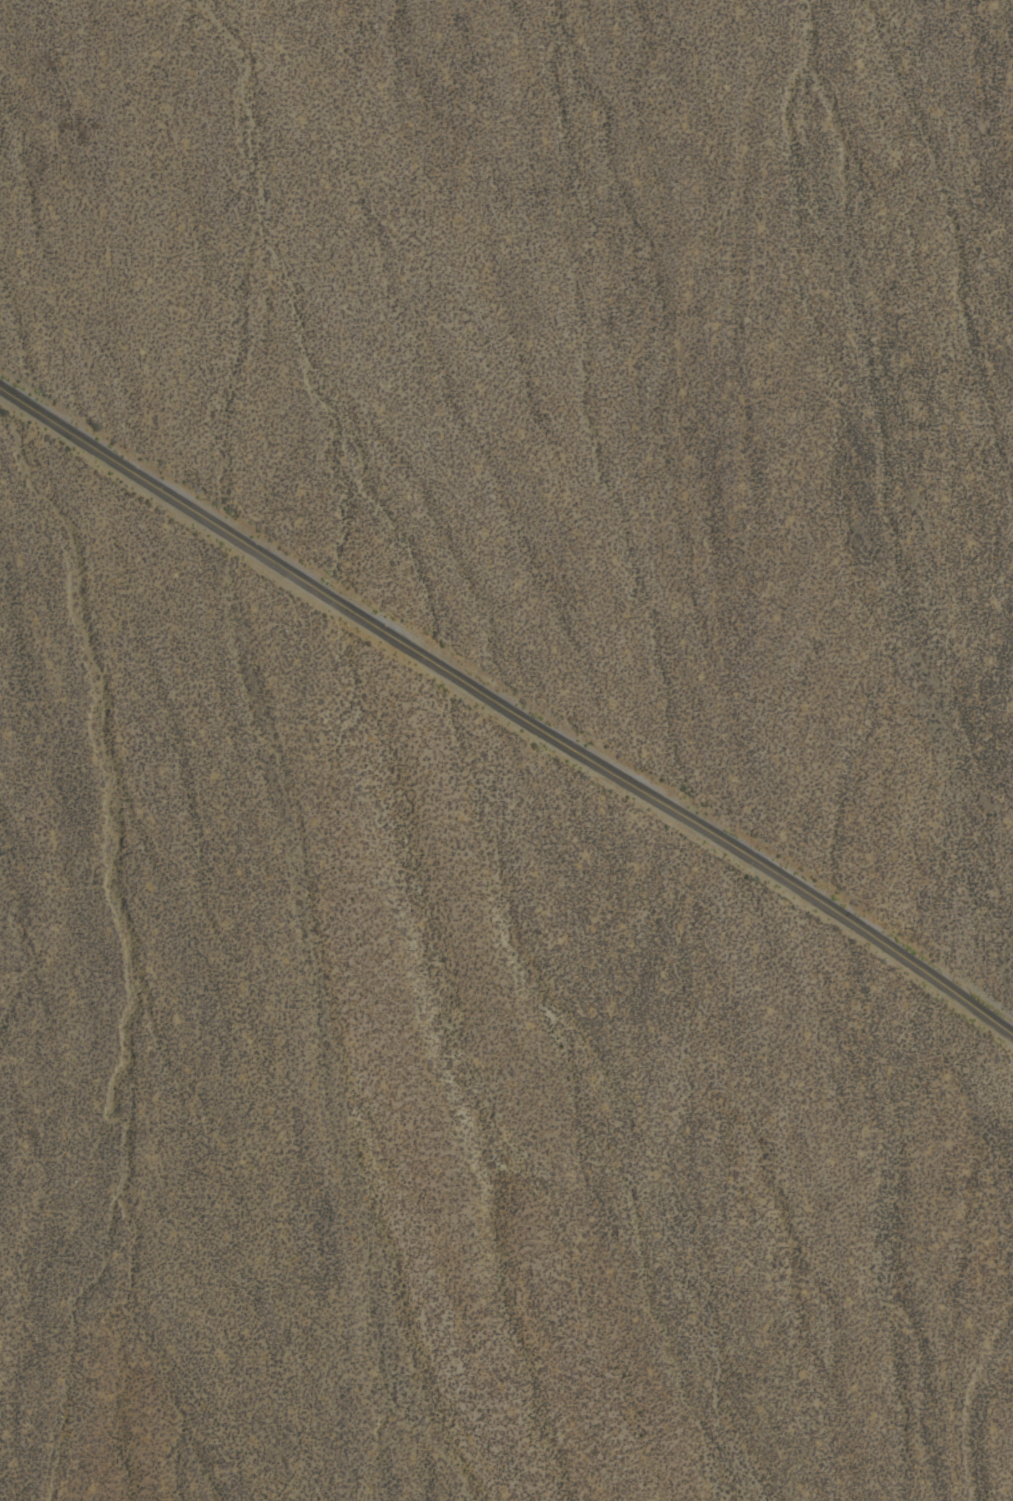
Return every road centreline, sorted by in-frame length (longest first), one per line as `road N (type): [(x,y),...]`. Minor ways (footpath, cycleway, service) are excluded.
road 1 (tertiary): [(1012,1032),(0,385)]

